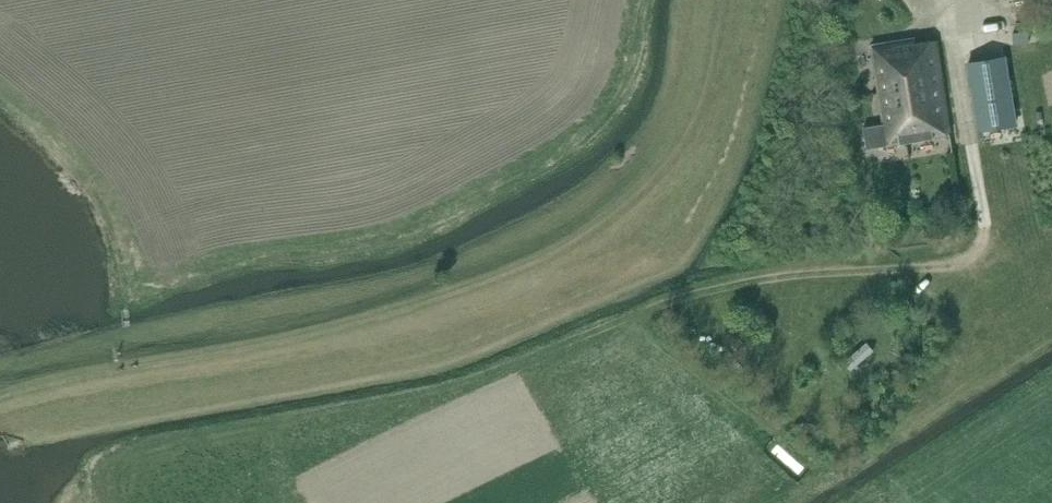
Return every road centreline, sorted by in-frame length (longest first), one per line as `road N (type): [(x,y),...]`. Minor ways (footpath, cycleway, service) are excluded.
road 1 (track): [(146,384),(305,355),(554,275),(666,183),(702,130),(737,0)]
road 2 (track): [(957,56),(984,218),(973,258),(945,267),(736,285),(638,318)]
road 3 (track): [(0,410),(146,384)]

